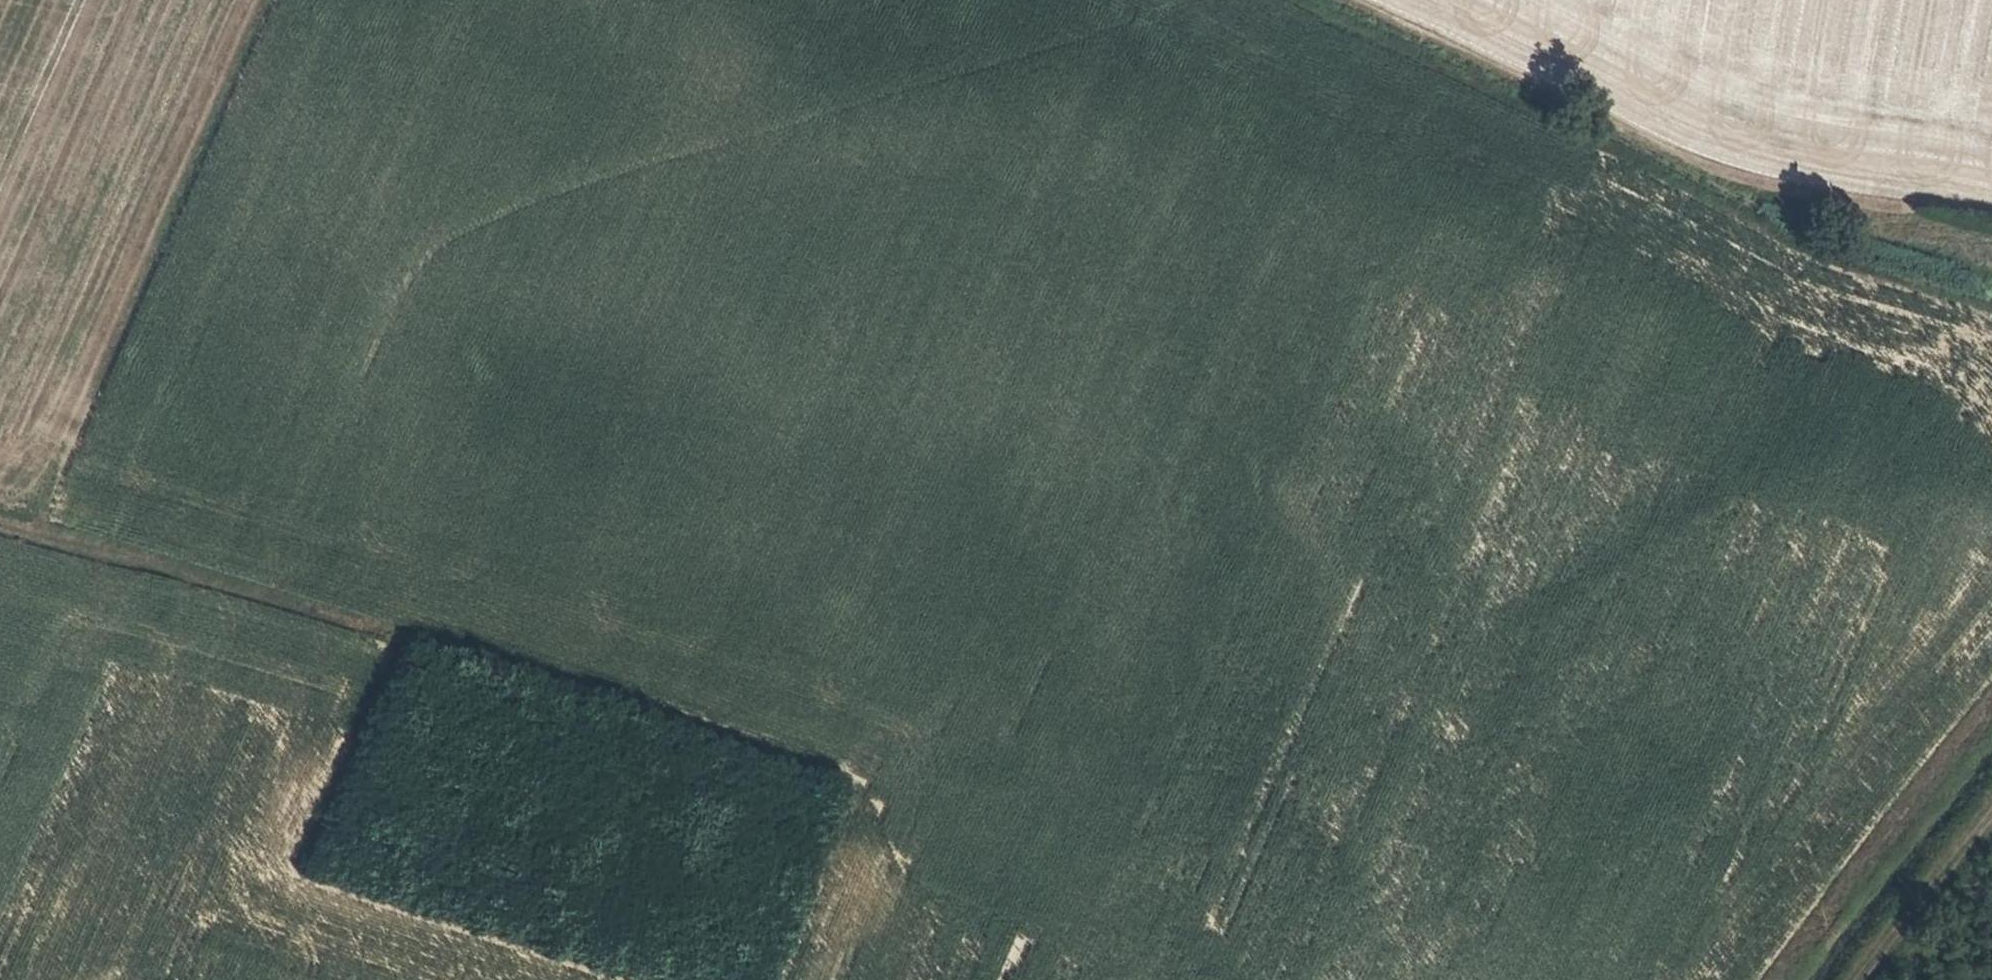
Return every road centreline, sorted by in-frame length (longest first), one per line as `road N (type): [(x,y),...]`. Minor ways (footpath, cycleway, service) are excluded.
road 1 (track): [(851,782),(415,644),(0,529)]
road 2 (track): [(1991,798),(1855,979)]

